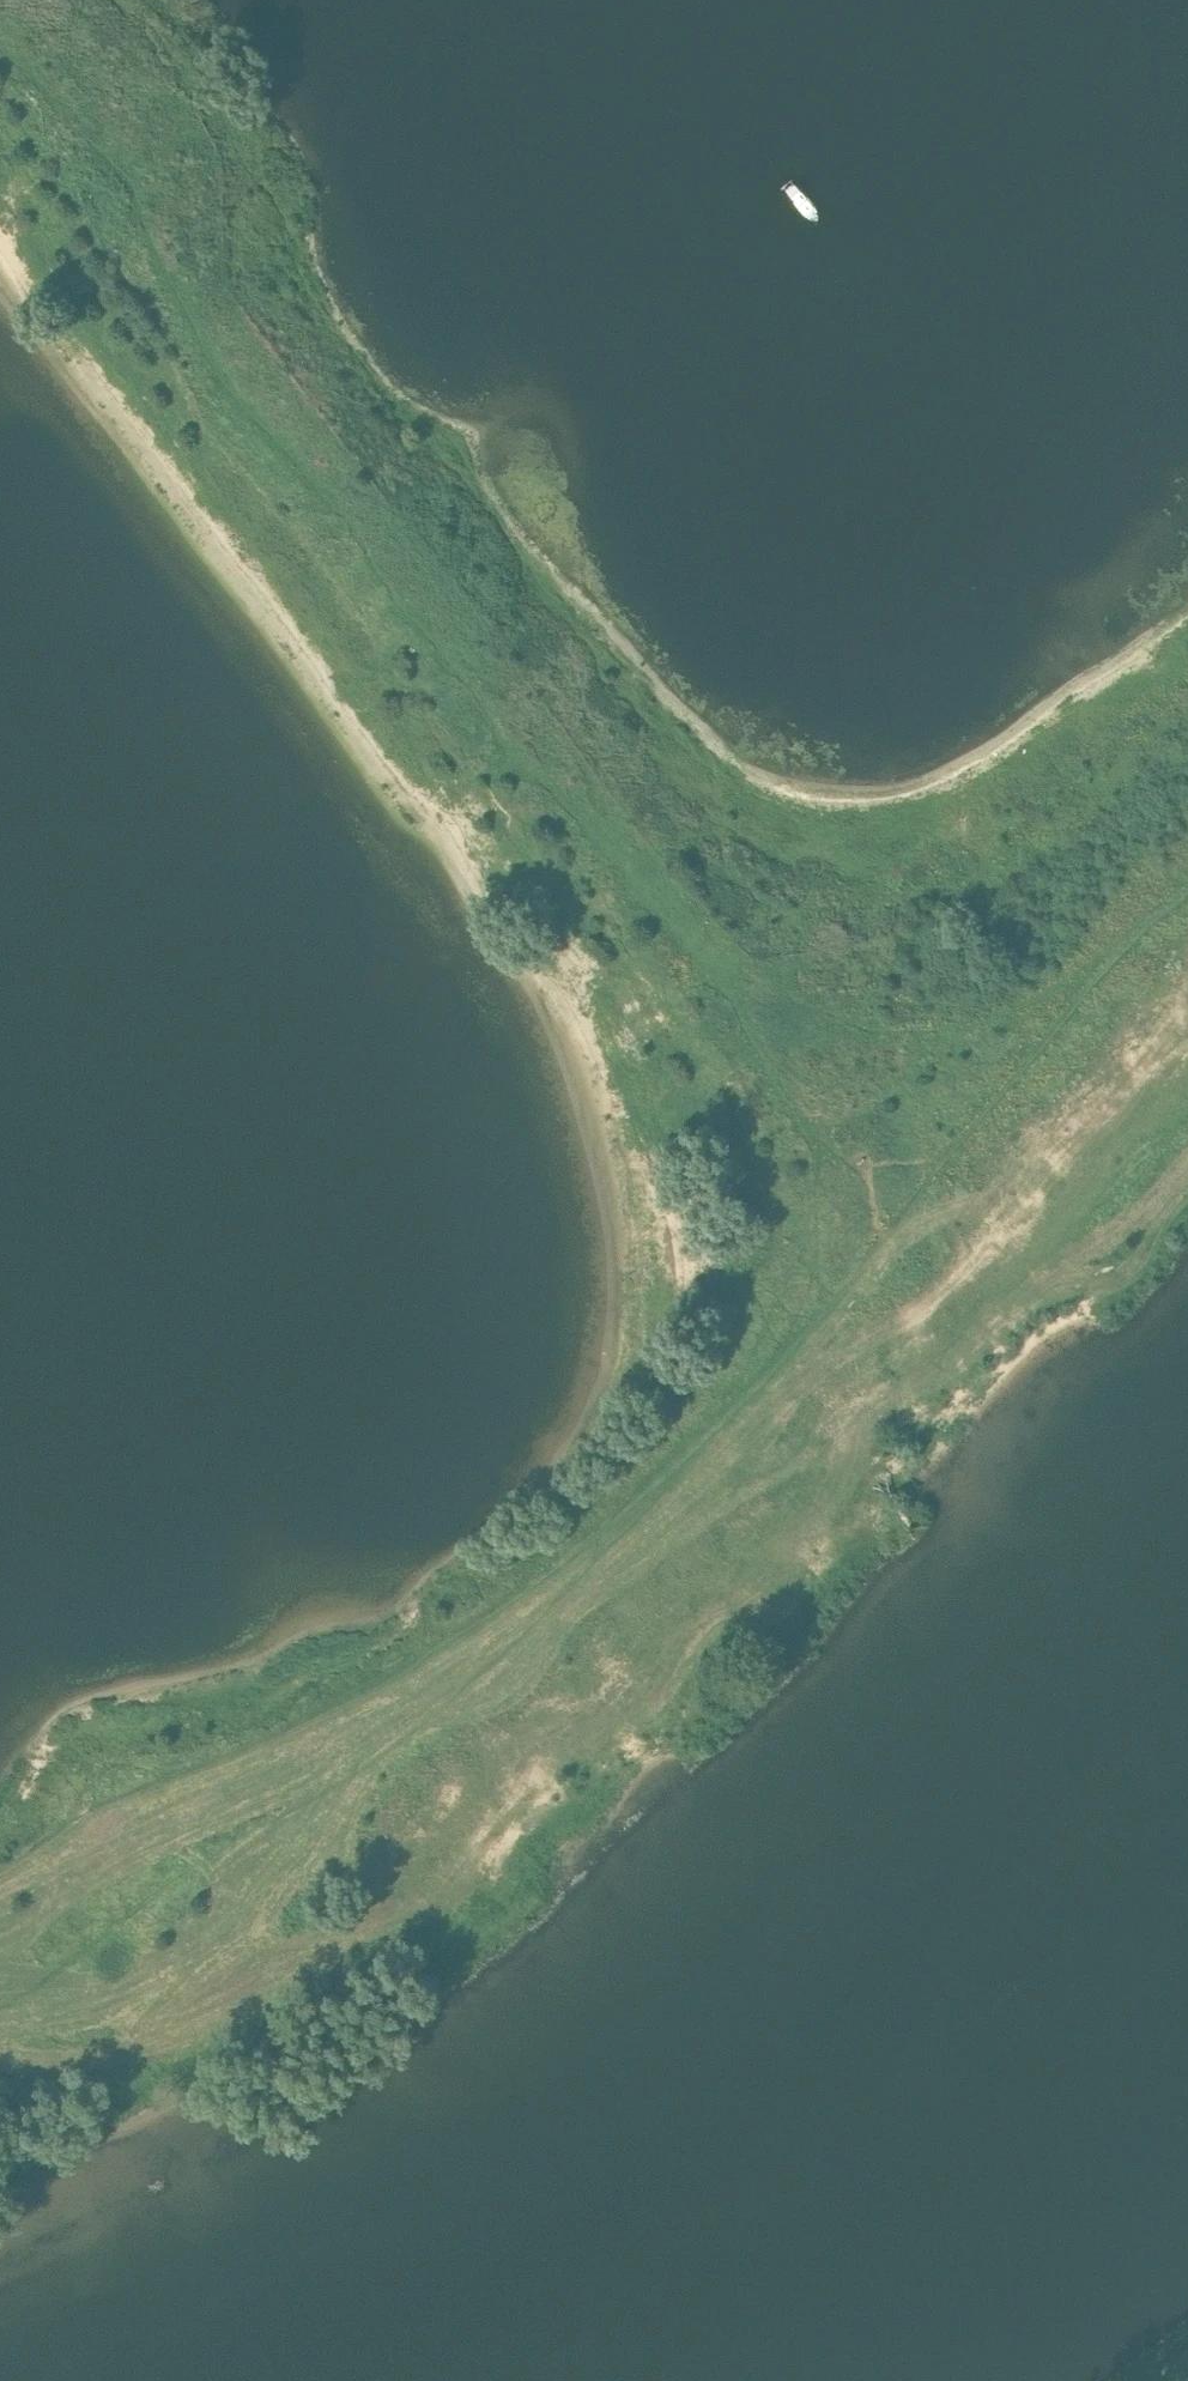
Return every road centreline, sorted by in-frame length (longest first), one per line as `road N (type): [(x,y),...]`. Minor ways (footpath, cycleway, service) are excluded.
road 1 (track): [(0,1872),(85,1814),(591,1613),(753,1520),(977,1004),(1187,821)]

